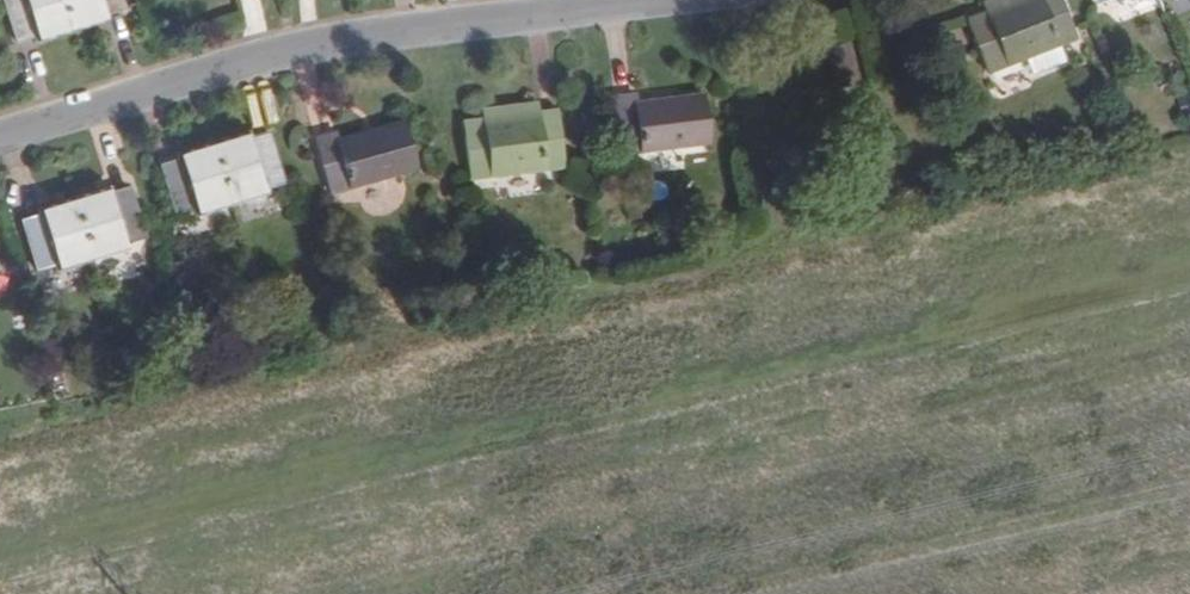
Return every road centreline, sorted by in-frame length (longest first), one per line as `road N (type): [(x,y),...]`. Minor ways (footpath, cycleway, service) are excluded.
road 1 (residential): [(0,138),(324,43),(661,0)]

